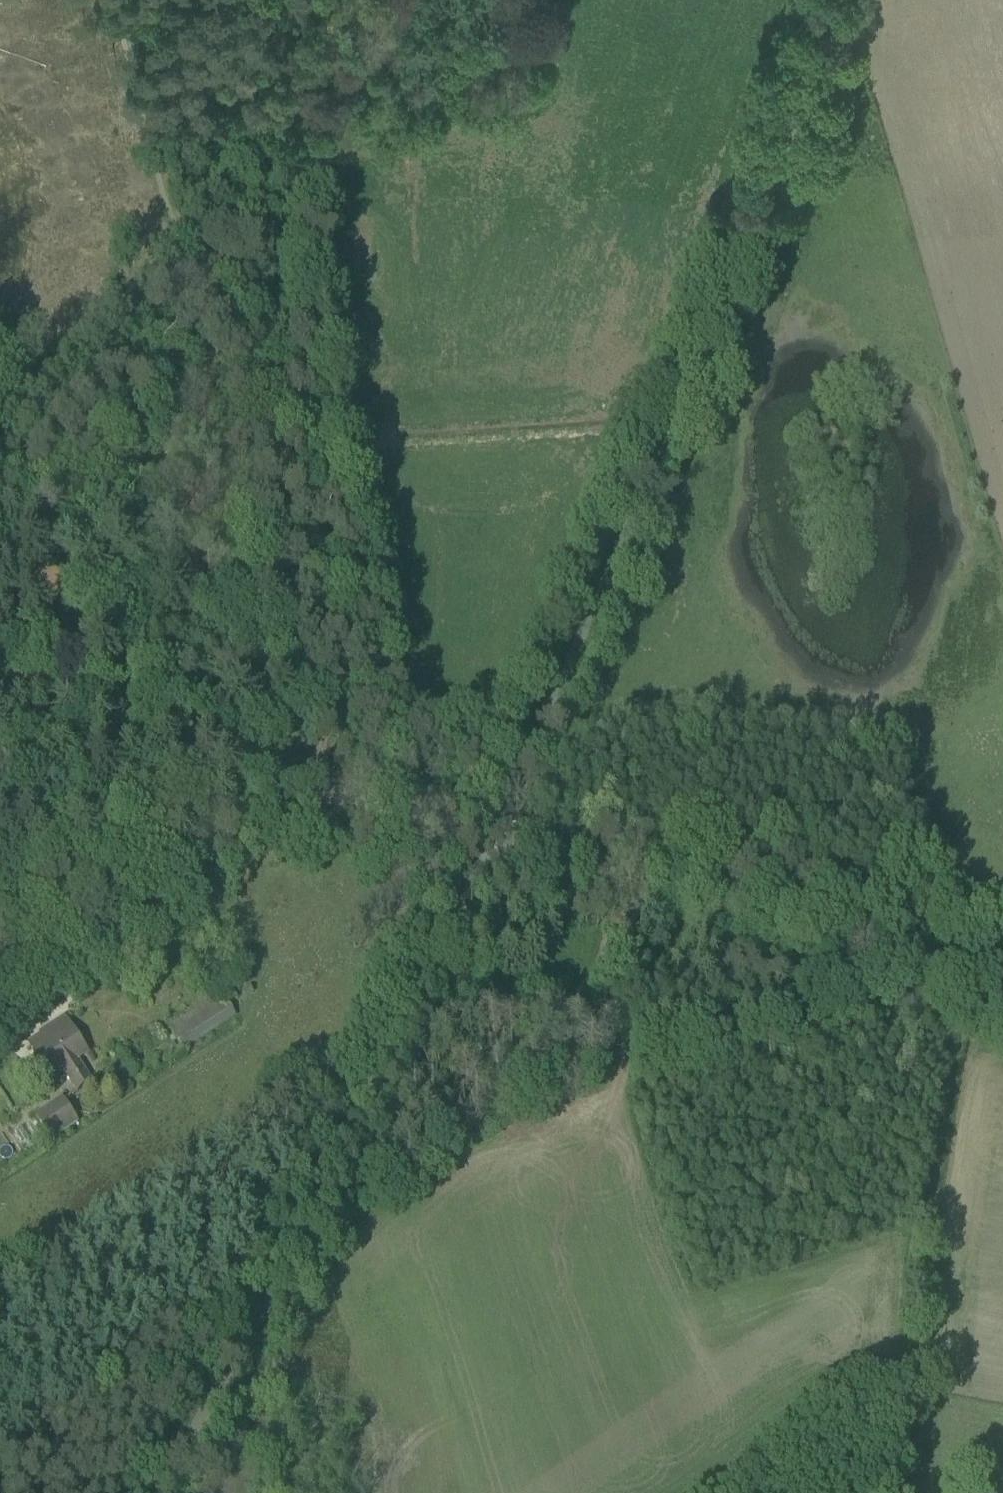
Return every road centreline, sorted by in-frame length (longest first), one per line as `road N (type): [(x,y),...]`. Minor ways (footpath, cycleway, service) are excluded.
road 1 (track): [(949,967),(891,1232),(863,1492)]
road 2 (unclassified): [(1002,983),(495,830)]
road 3 (track): [(492,838),(0,692)]
road 4 (track): [(287,0),(160,192),(0,395)]

